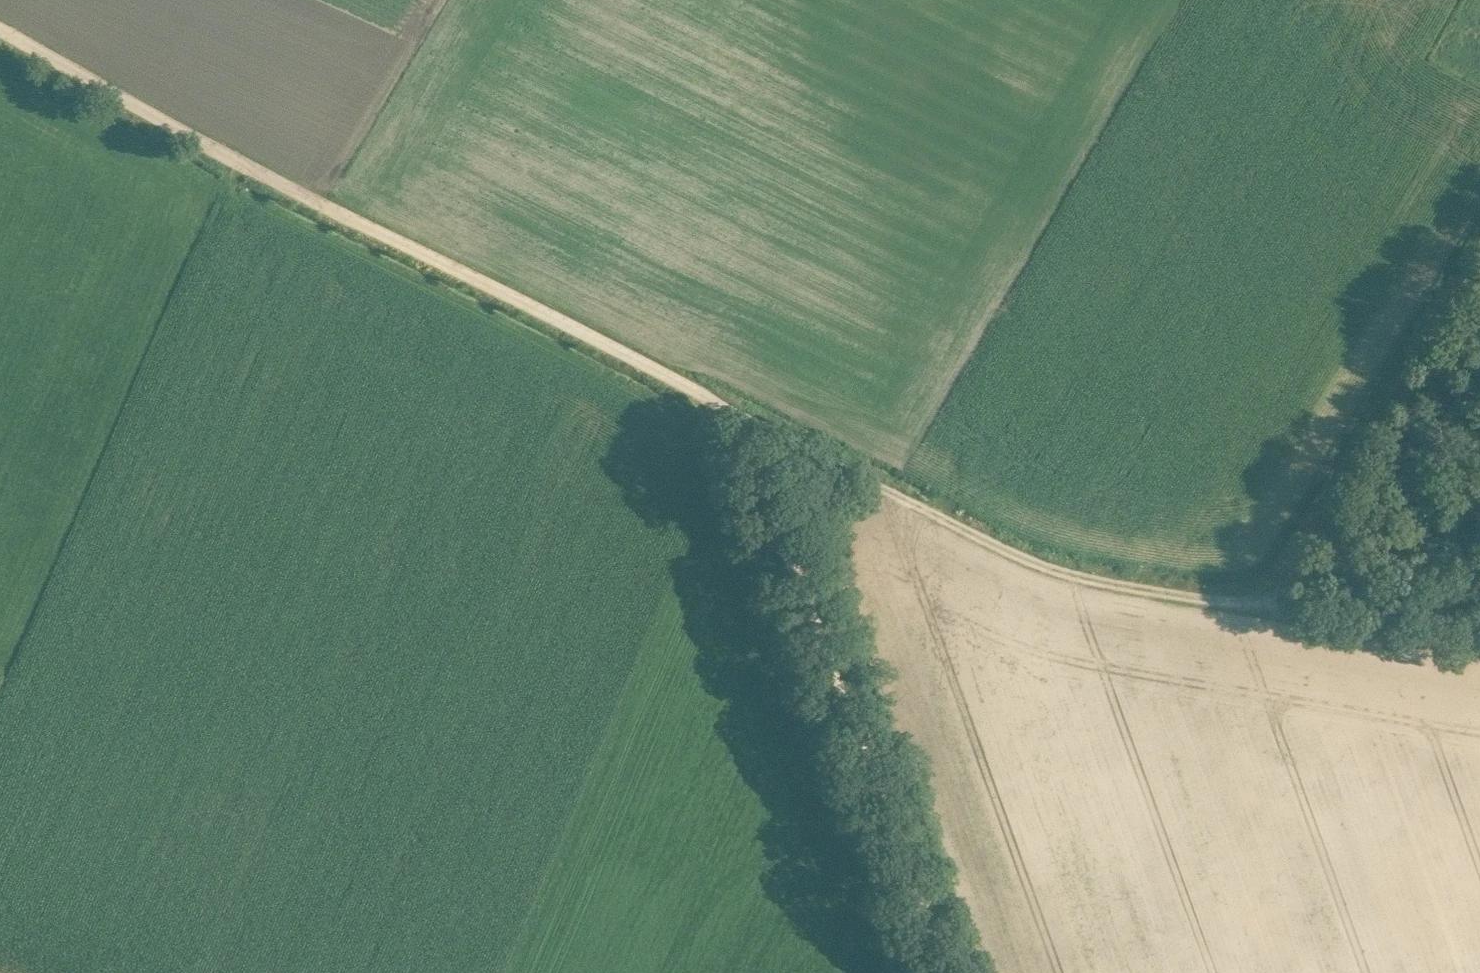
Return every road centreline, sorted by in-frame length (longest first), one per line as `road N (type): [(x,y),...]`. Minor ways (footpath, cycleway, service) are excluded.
road 1 (track): [(745,418),(1056,580),(1249,607),(1288,582),(1479,267)]
road 2 (track): [(0,28),(240,163),(745,418)]
road 3 (track): [(946,972),(745,418)]
road 4 (track): [(1249,607),(1479,650)]

